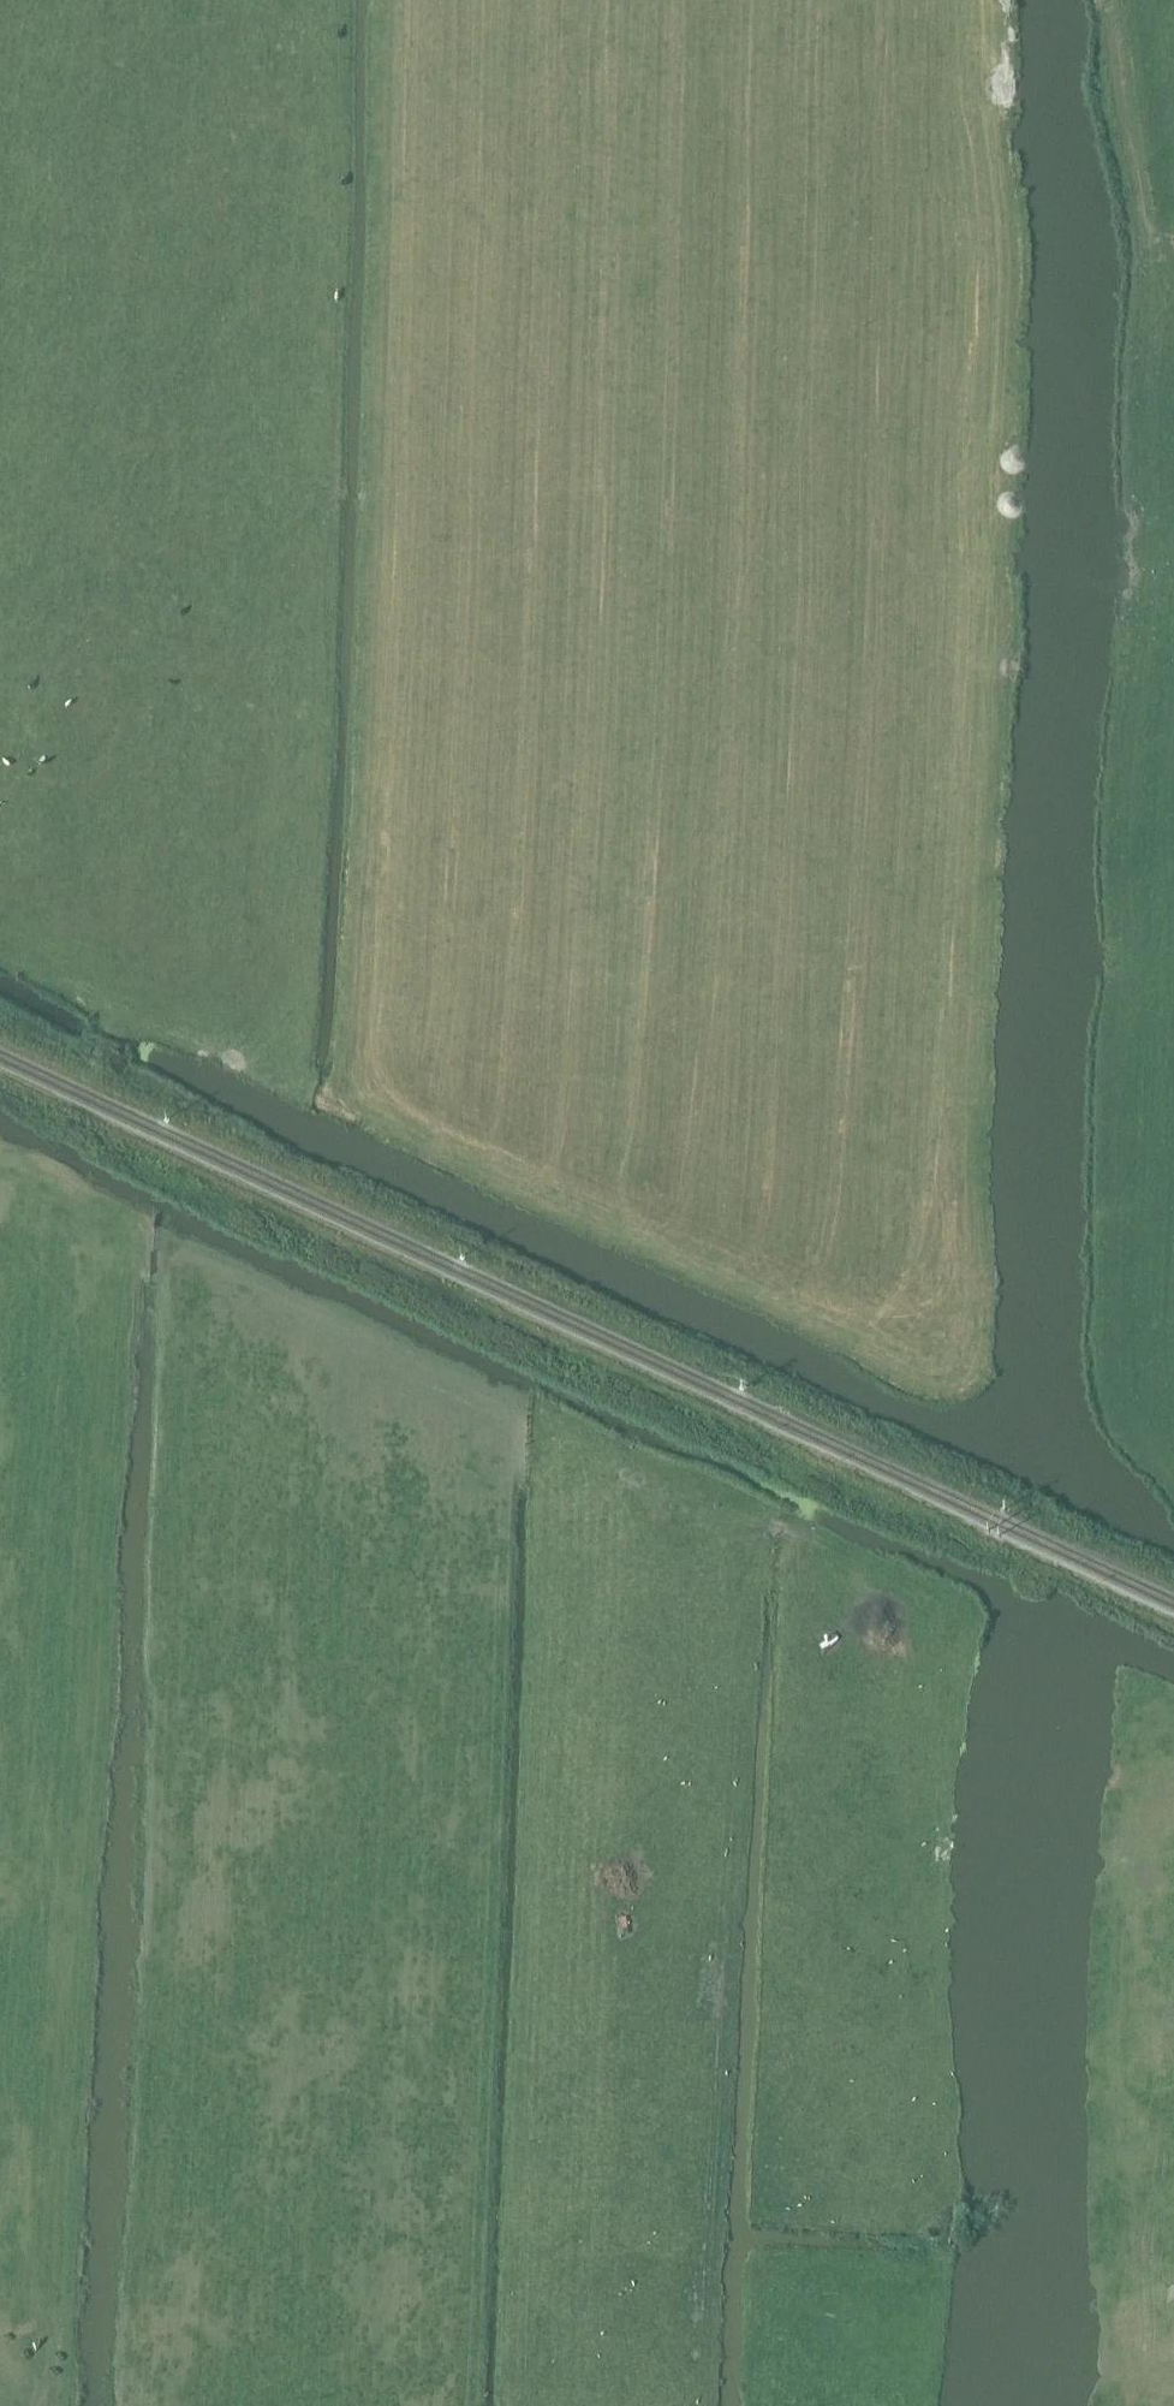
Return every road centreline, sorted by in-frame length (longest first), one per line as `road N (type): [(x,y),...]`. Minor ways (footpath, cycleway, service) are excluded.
road 1 (track): [(697,2405),(741,1597)]

